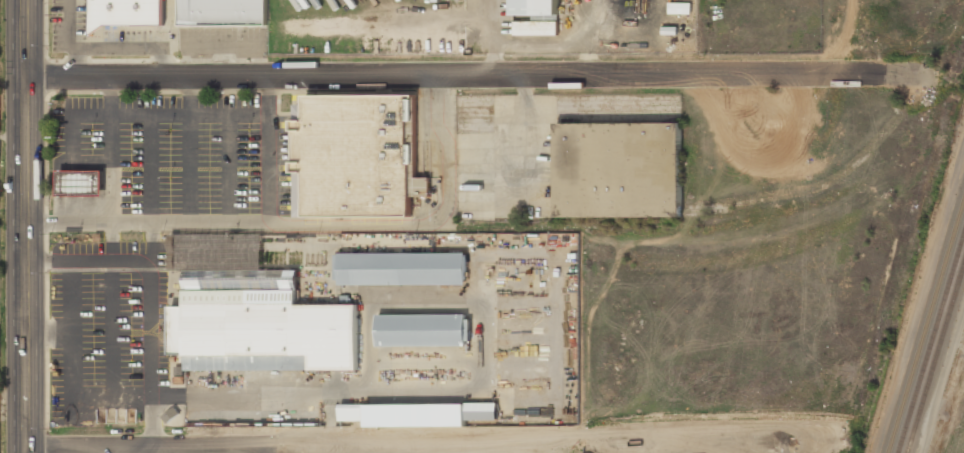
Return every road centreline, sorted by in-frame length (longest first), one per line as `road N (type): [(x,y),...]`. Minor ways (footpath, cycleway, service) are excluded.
road 1 (residential): [(924,81),(25,79)]
road 2 (residential): [(644,443),(27,449)]
road 3 (secondary): [(24,0),(27,452)]

